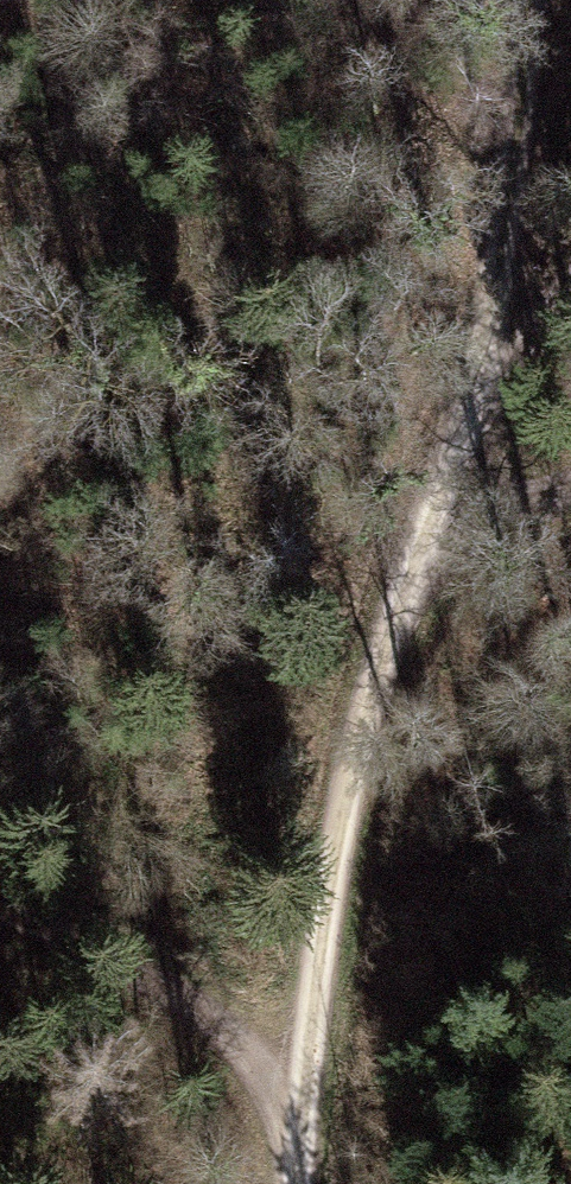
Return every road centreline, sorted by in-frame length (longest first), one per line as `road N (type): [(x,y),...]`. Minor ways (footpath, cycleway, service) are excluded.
road 1 (track): [(292,1183),(367,687),(445,512),(509,230),(530,0)]
road 2 (track): [(300,1126),(265,1063),(108,956),(0,900)]
road 3 (track): [(445,512),(532,327),(570,278)]
road 4 (track): [(445,512),(510,501),(570,478)]

